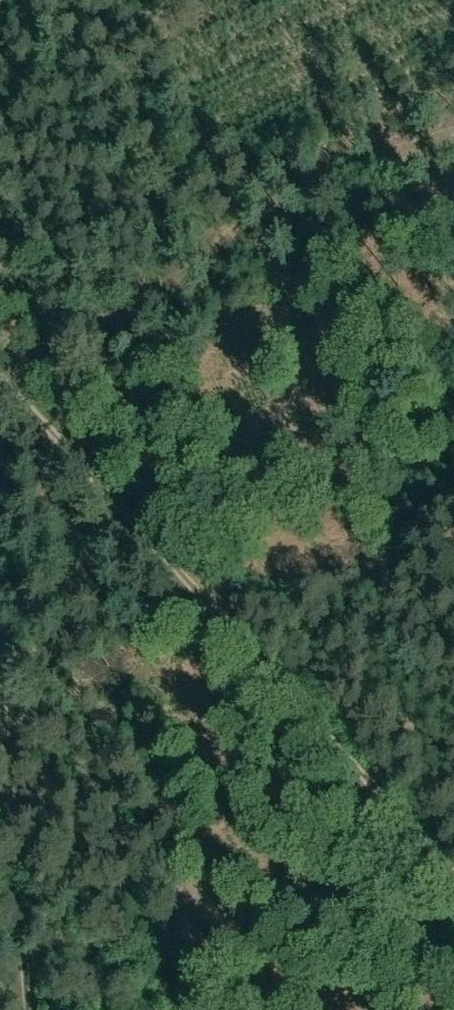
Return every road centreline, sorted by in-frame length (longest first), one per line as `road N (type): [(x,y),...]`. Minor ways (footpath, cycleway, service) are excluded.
road 1 (track): [(0,377),(453,878)]
road 2 (track): [(0,633),(30,1009)]

